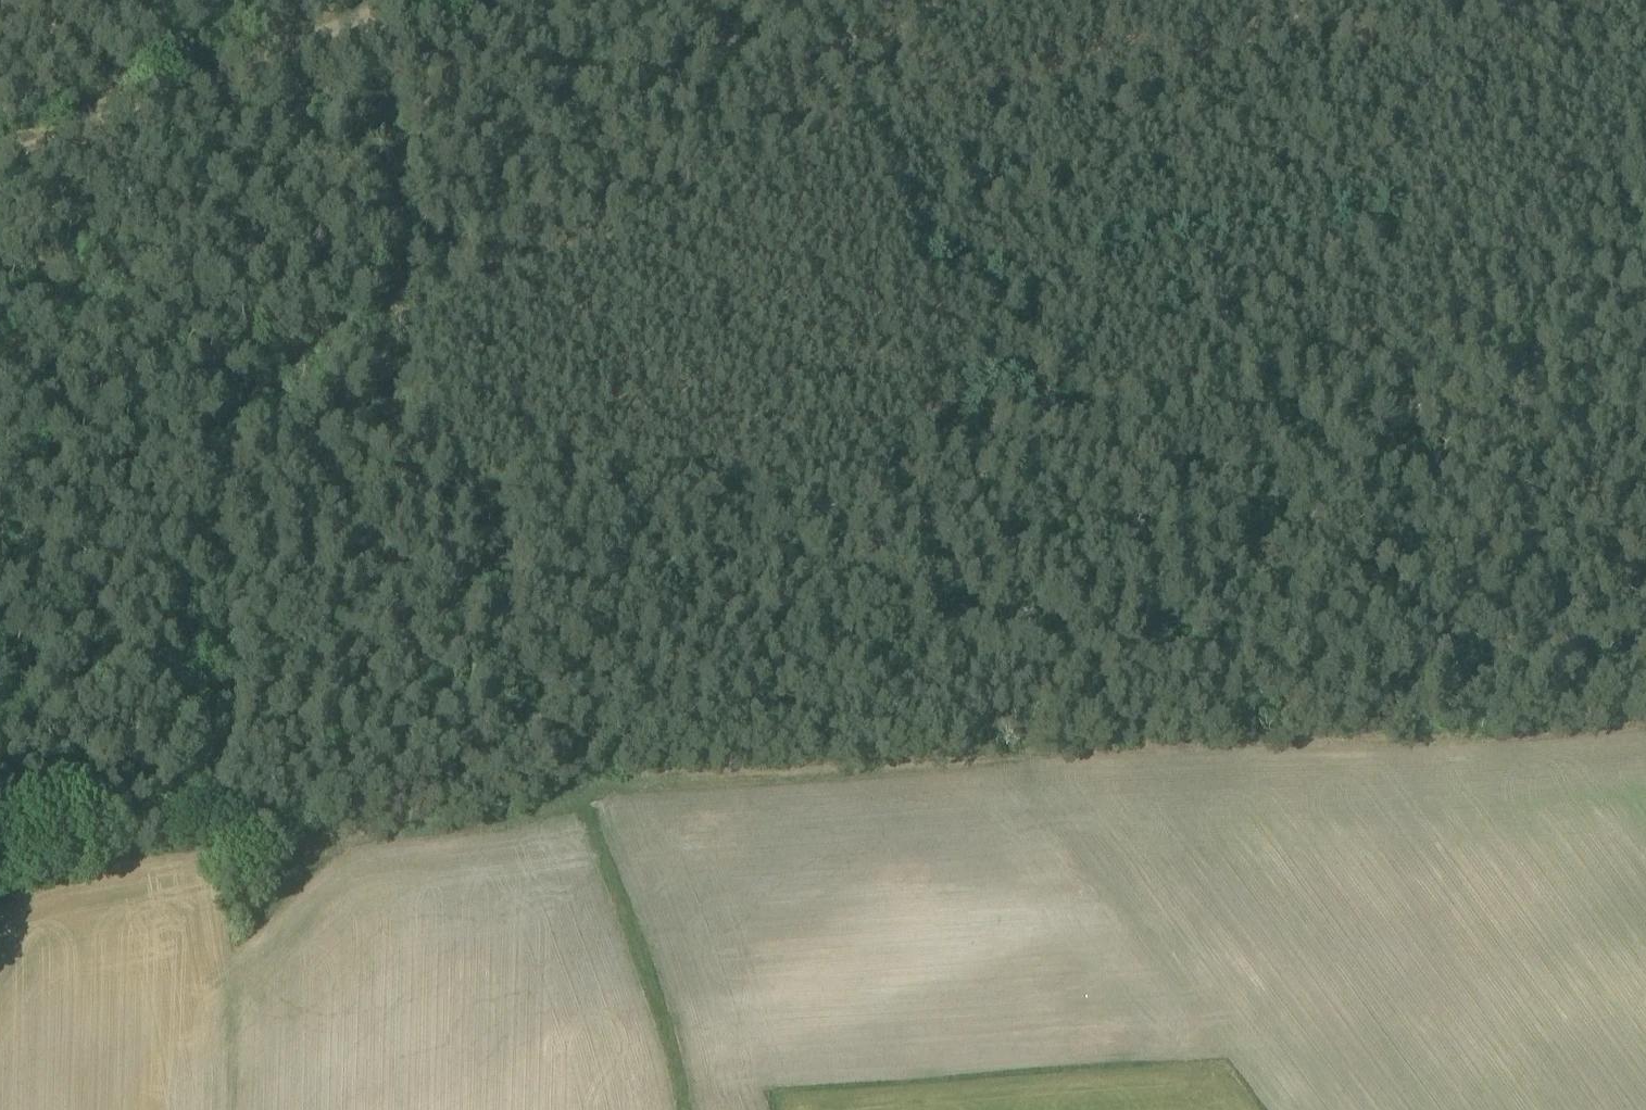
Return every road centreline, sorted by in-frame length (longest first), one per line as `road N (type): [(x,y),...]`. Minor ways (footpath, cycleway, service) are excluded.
road 1 (track): [(0,158),(391,7)]

